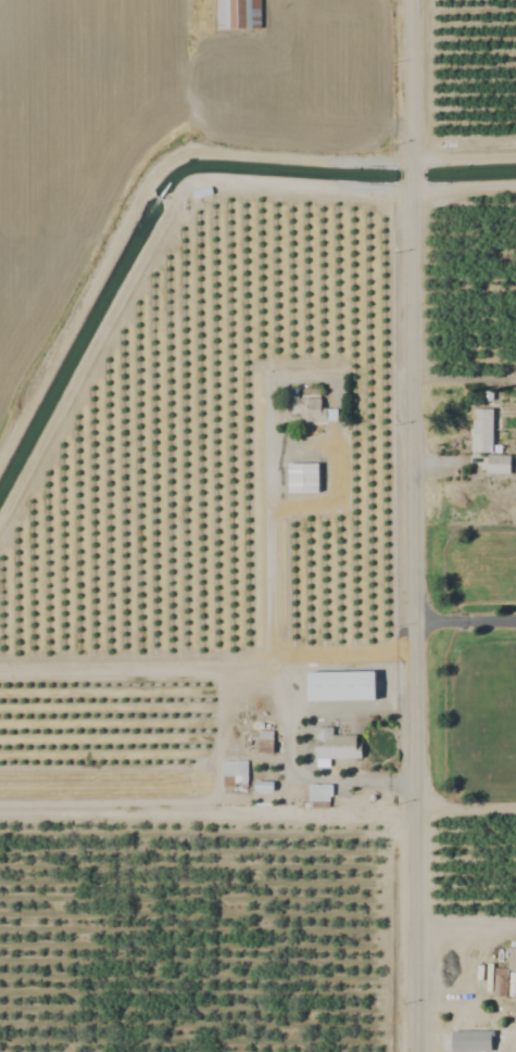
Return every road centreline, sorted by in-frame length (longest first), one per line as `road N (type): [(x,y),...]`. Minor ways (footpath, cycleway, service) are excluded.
road 1 (residential): [(412,182),(418,1051)]
road 2 (residential): [(412,0),(412,163)]

